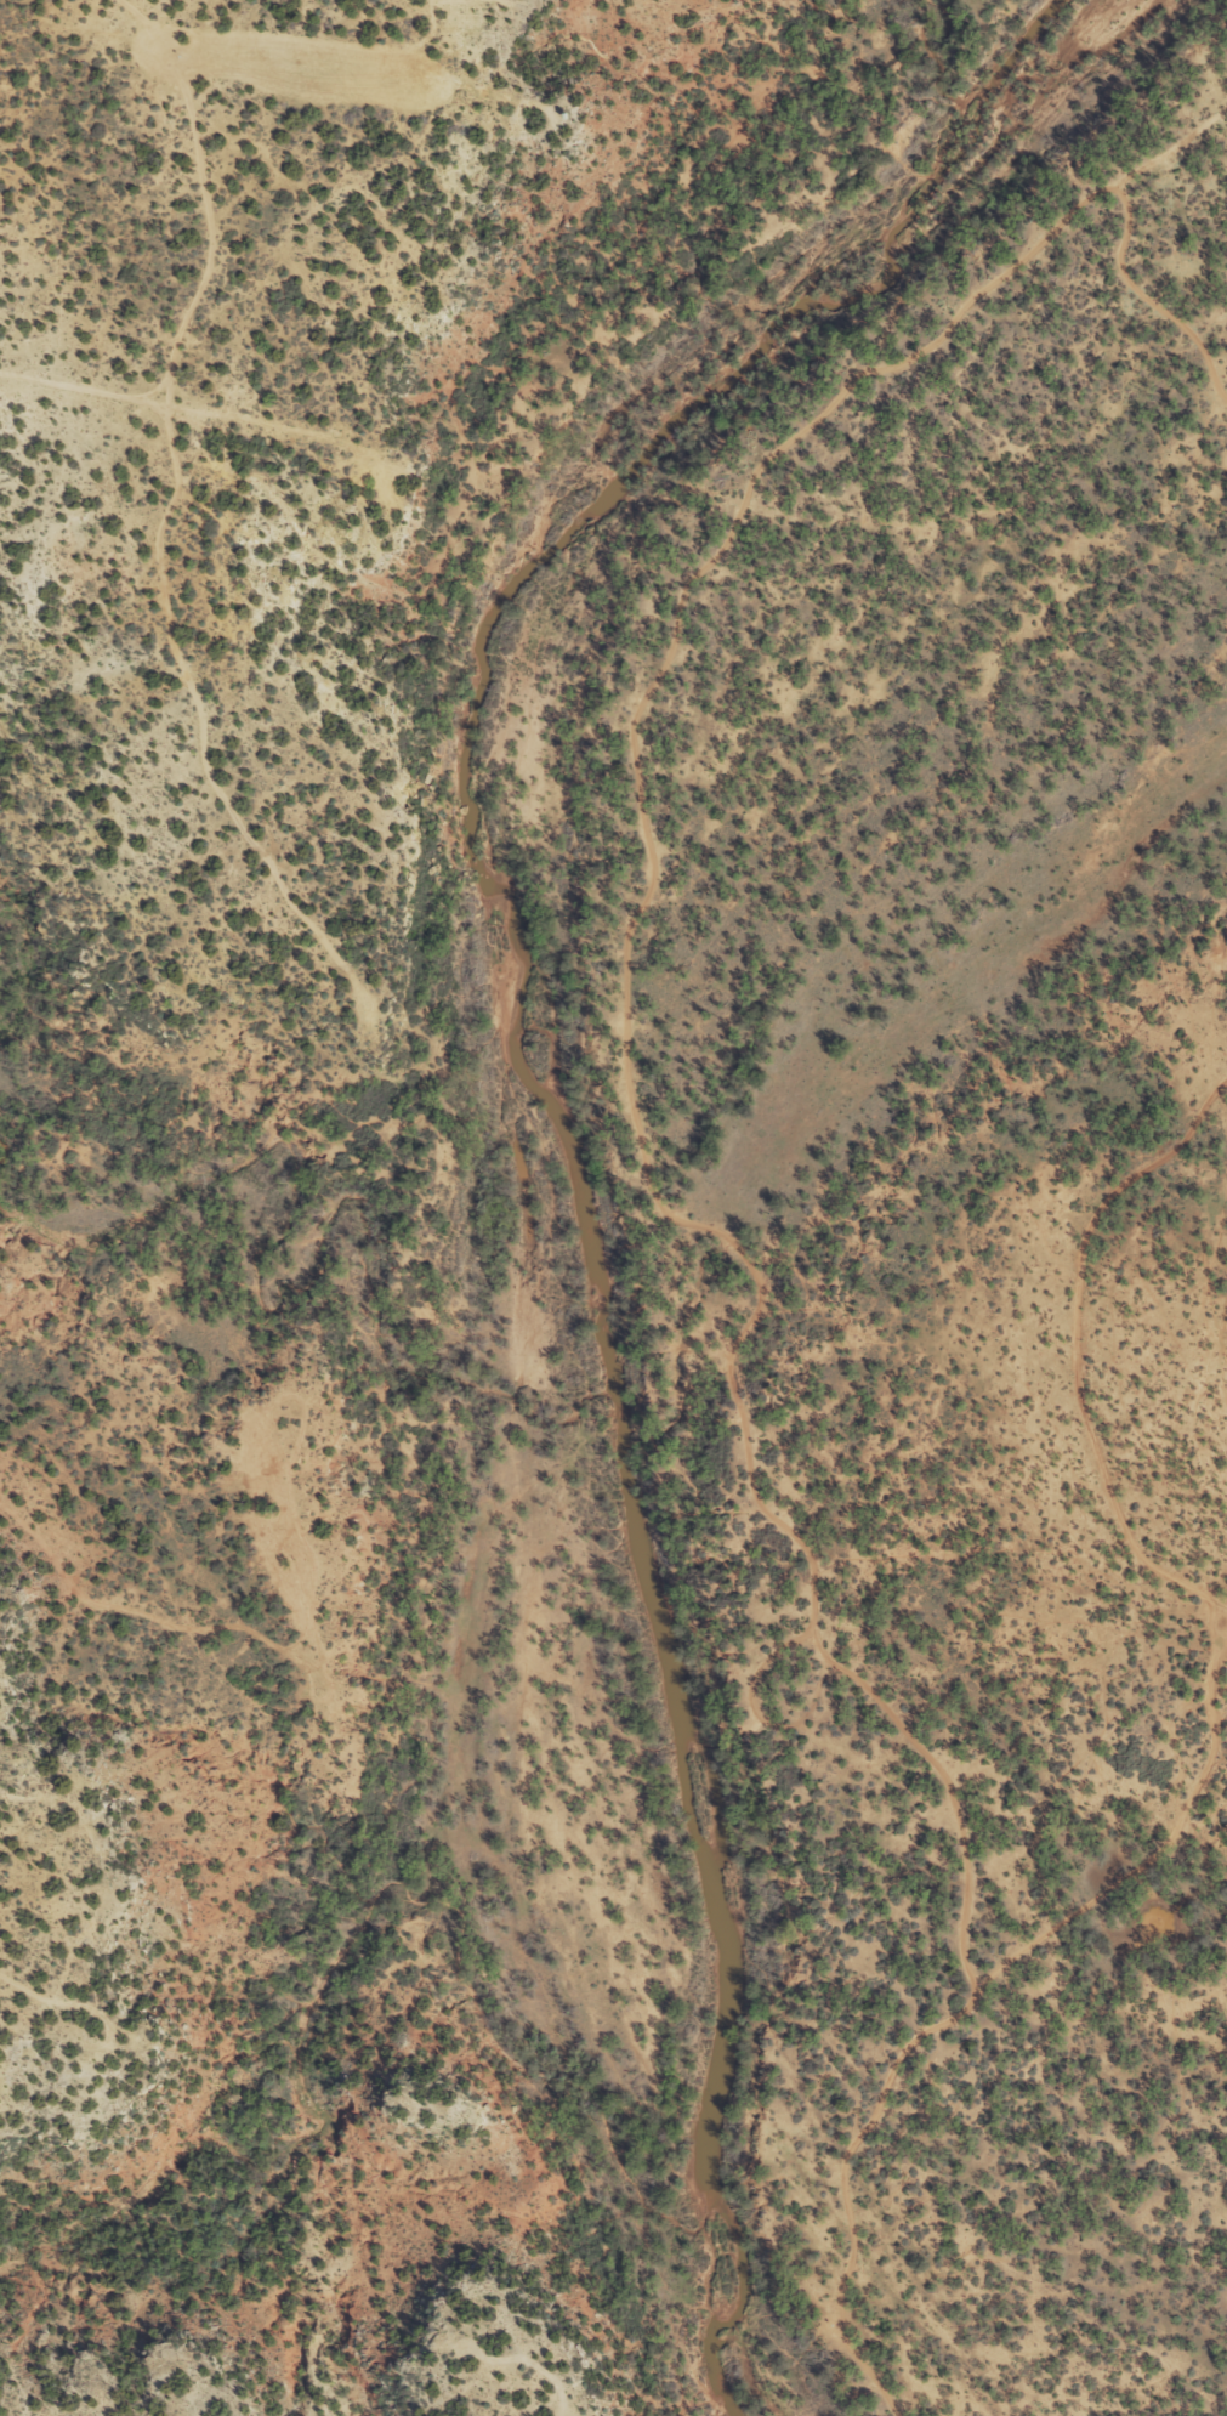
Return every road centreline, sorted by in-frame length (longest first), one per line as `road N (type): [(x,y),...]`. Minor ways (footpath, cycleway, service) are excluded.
road 1 (residential): [(1226,1114),(1202,1130),(1043,1400),(1043,1522),(1109,1578),(1200,1621),(1226,1624)]

